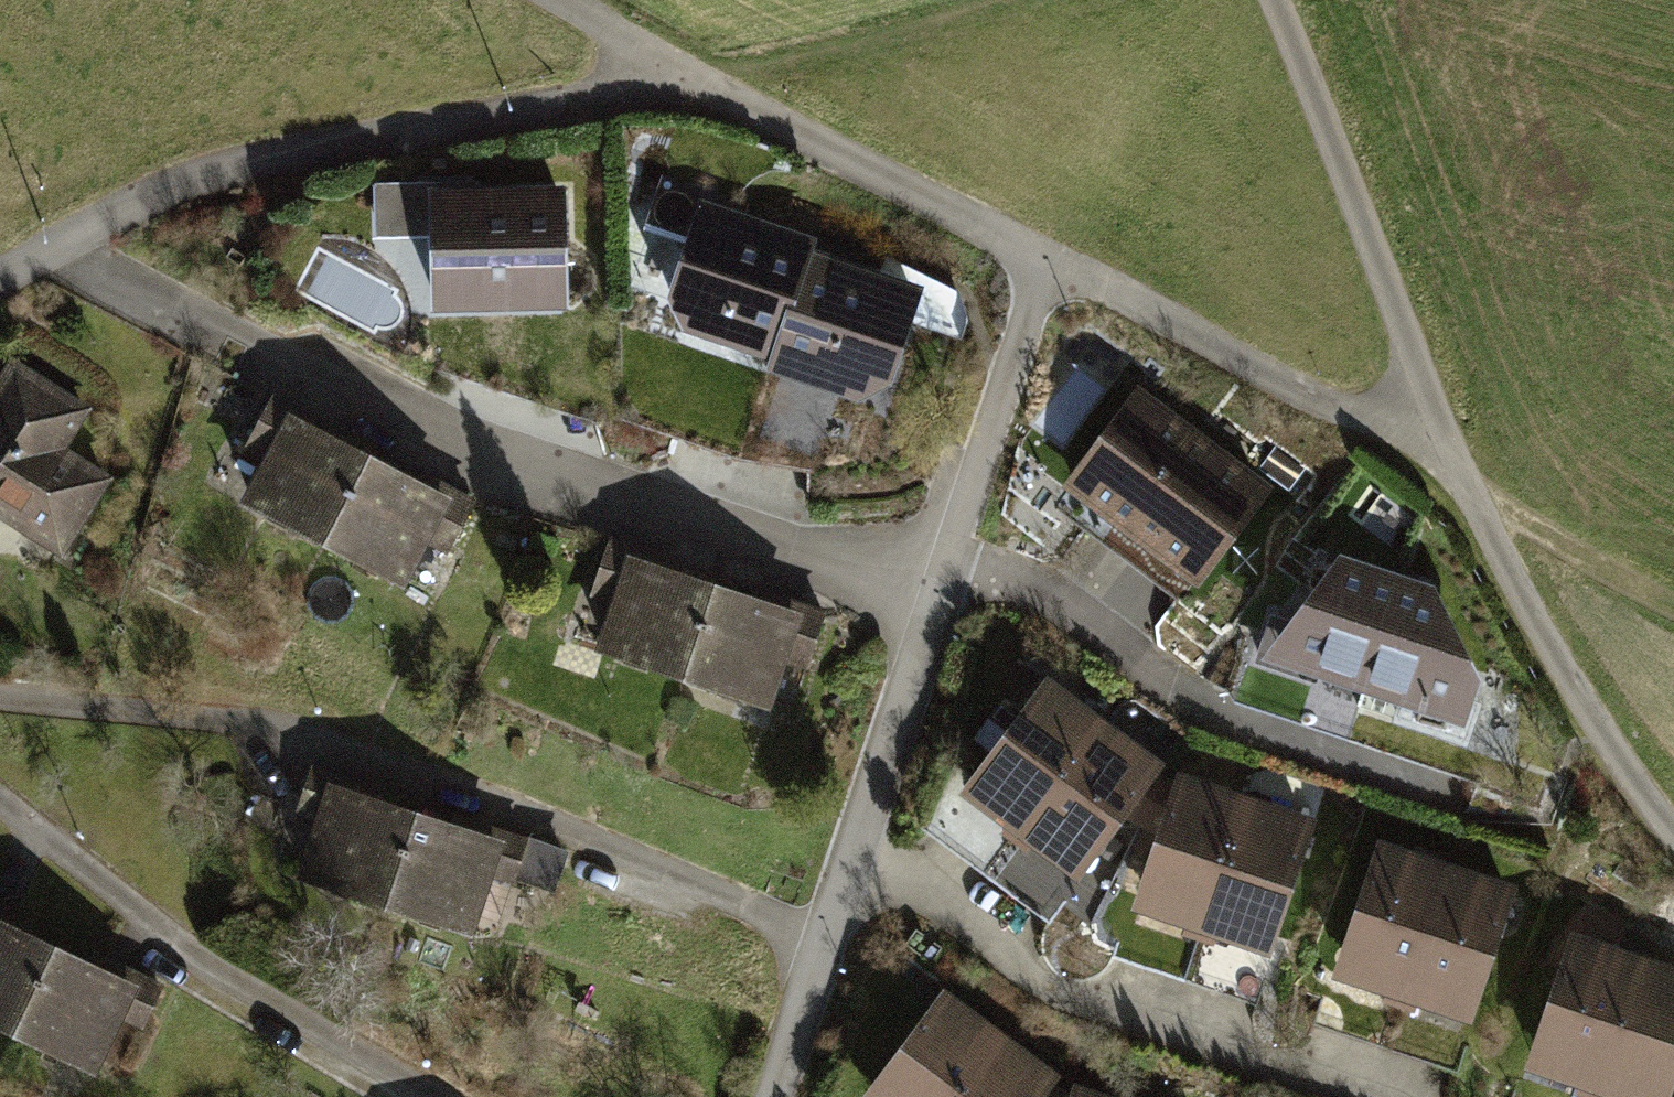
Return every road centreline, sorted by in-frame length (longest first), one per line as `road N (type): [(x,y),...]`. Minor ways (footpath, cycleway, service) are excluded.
road 1 (residential): [(775,1096),(1034,259)]
road 2 (residential): [(678,63),(126,212),(0,278)]
road 3 (residential): [(1442,455),(1266,0)]
road 4 (residential): [(1442,455),(1034,259)]
road 5 (residential): [(1673,839),(1603,752),(1442,455)]
road 6 (residential): [(1034,259),(678,63)]
road 7 (track): [(1471,508),(1673,608)]
road 8 (residential): [(678,63),(564,0)]

